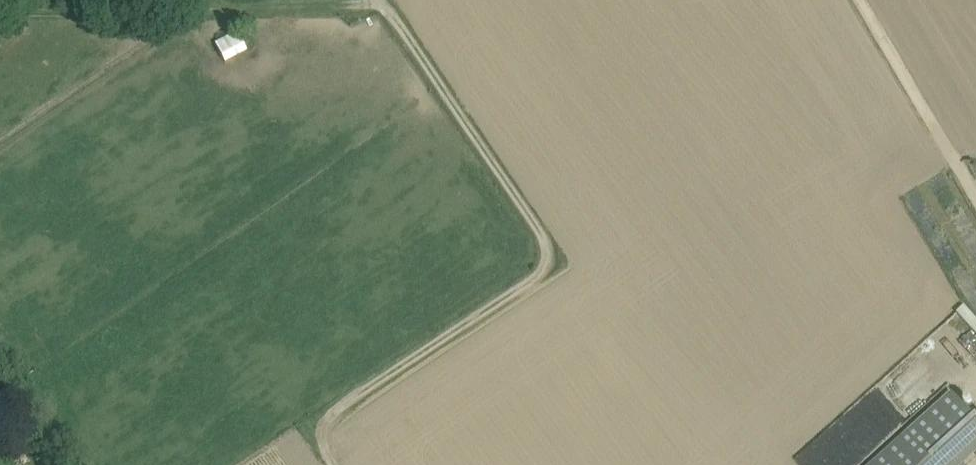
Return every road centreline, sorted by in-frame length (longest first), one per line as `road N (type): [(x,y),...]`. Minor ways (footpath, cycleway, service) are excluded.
road 1 (track): [(340,464),(326,427),(331,415),(538,275),(552,249),(391,6),(363,0)]
road 2 (track): [(975,203),(858,0)]

